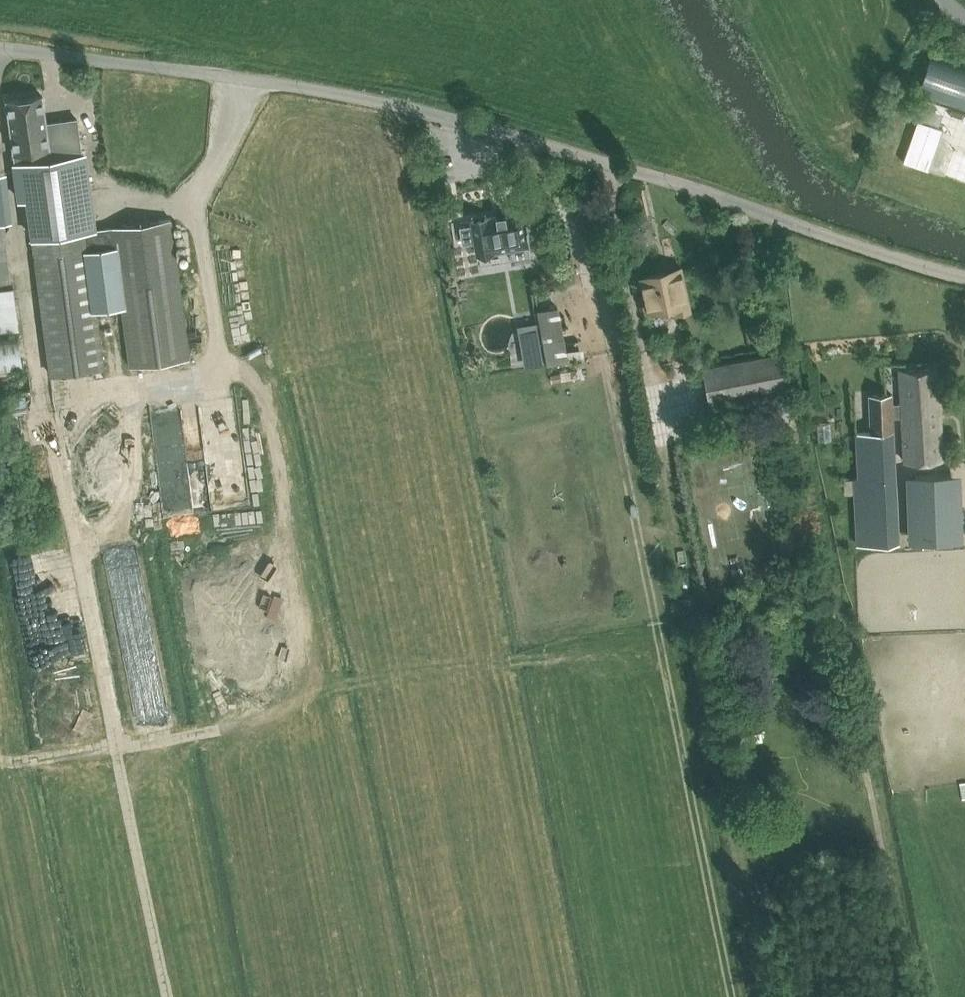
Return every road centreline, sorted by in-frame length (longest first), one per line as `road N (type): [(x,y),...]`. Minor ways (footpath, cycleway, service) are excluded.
road 1 (unclassified): [(0,48),(359,98),(460,121),(692,187),(964,279)]
road 2 (track): [(733,996),(608,353),(575,231),(536,143)]
road 3 (track): [(0,756),(192,732),(414,667),(663,641)]
road 4 (track): [(168,996),(117,747)]

